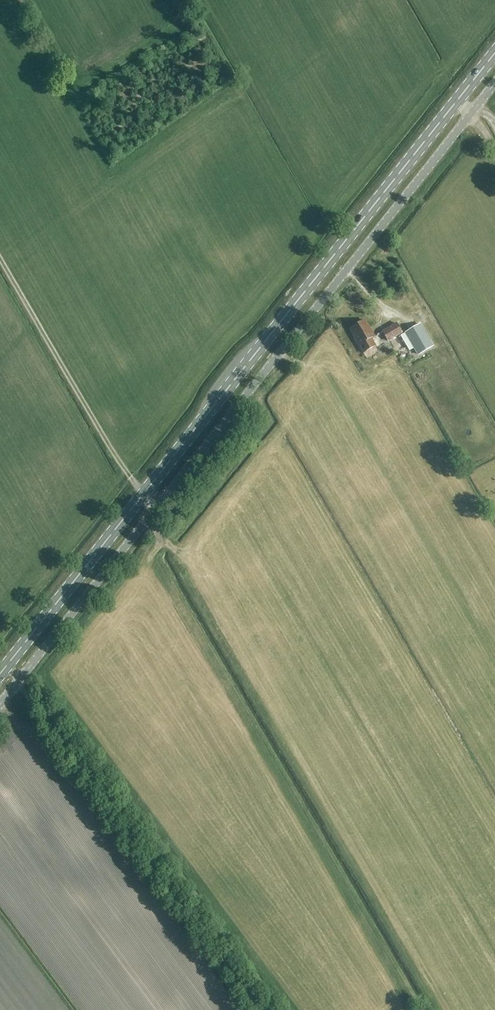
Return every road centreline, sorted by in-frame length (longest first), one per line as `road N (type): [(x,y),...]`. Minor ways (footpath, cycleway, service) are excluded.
road 1 (primary): [(5,667),(456,101)]
road 2 (unclassified): [(21,678),(471,114)]

